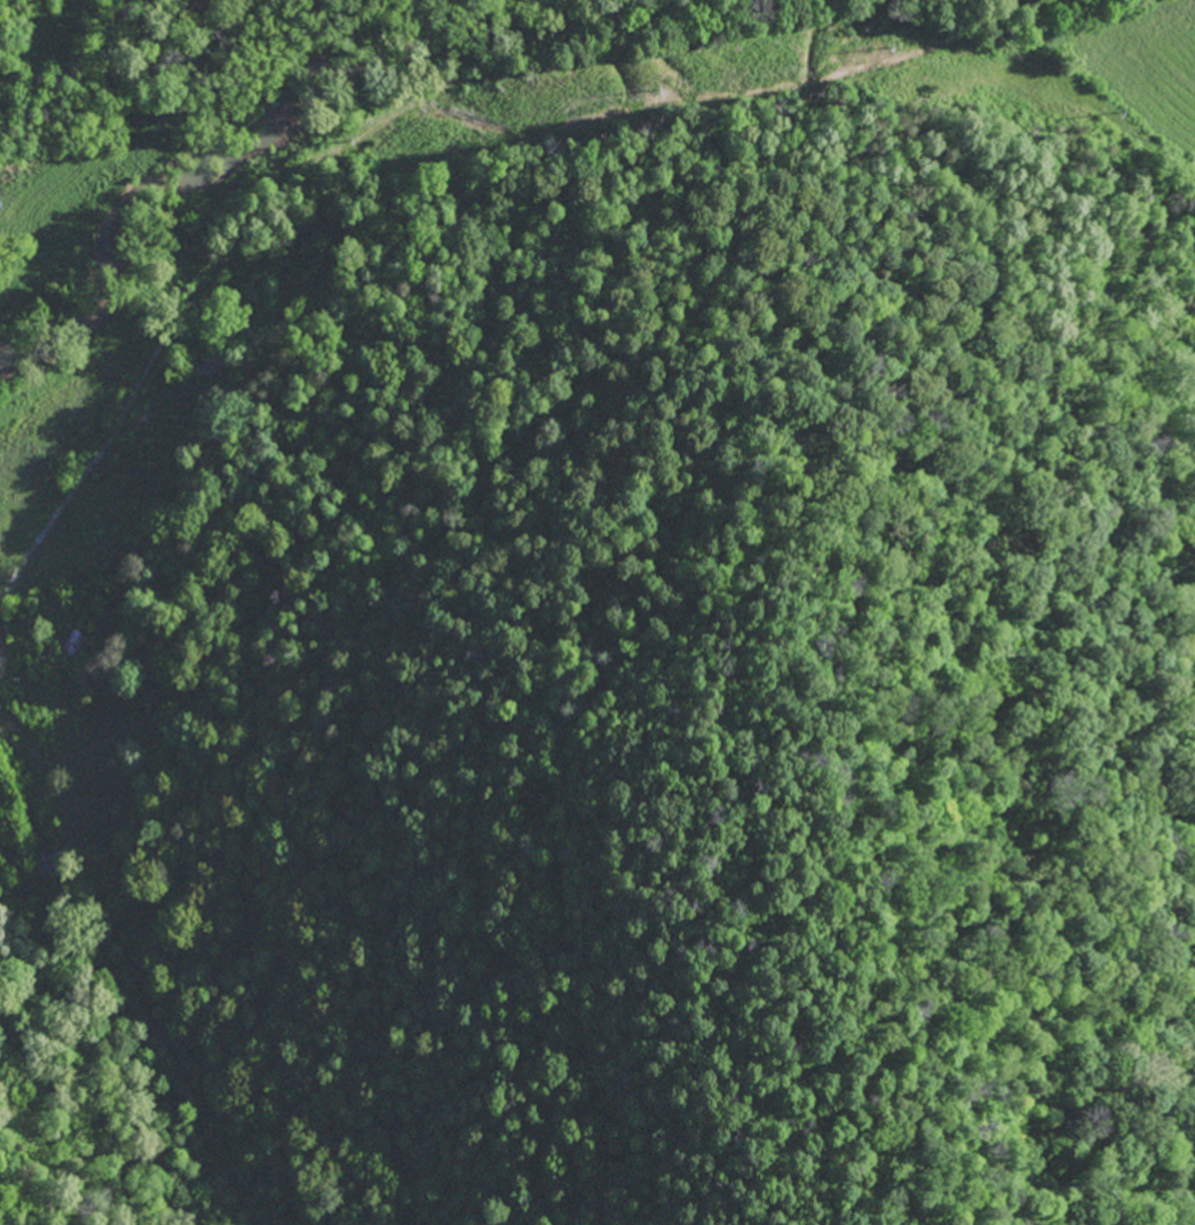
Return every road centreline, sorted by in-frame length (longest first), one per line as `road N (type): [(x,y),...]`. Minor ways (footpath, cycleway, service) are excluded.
road 1 (residential): [(0,604),(43,580),(279,282),(600,47),(810,5),(974,42),(1092,112),(1194,219)]

